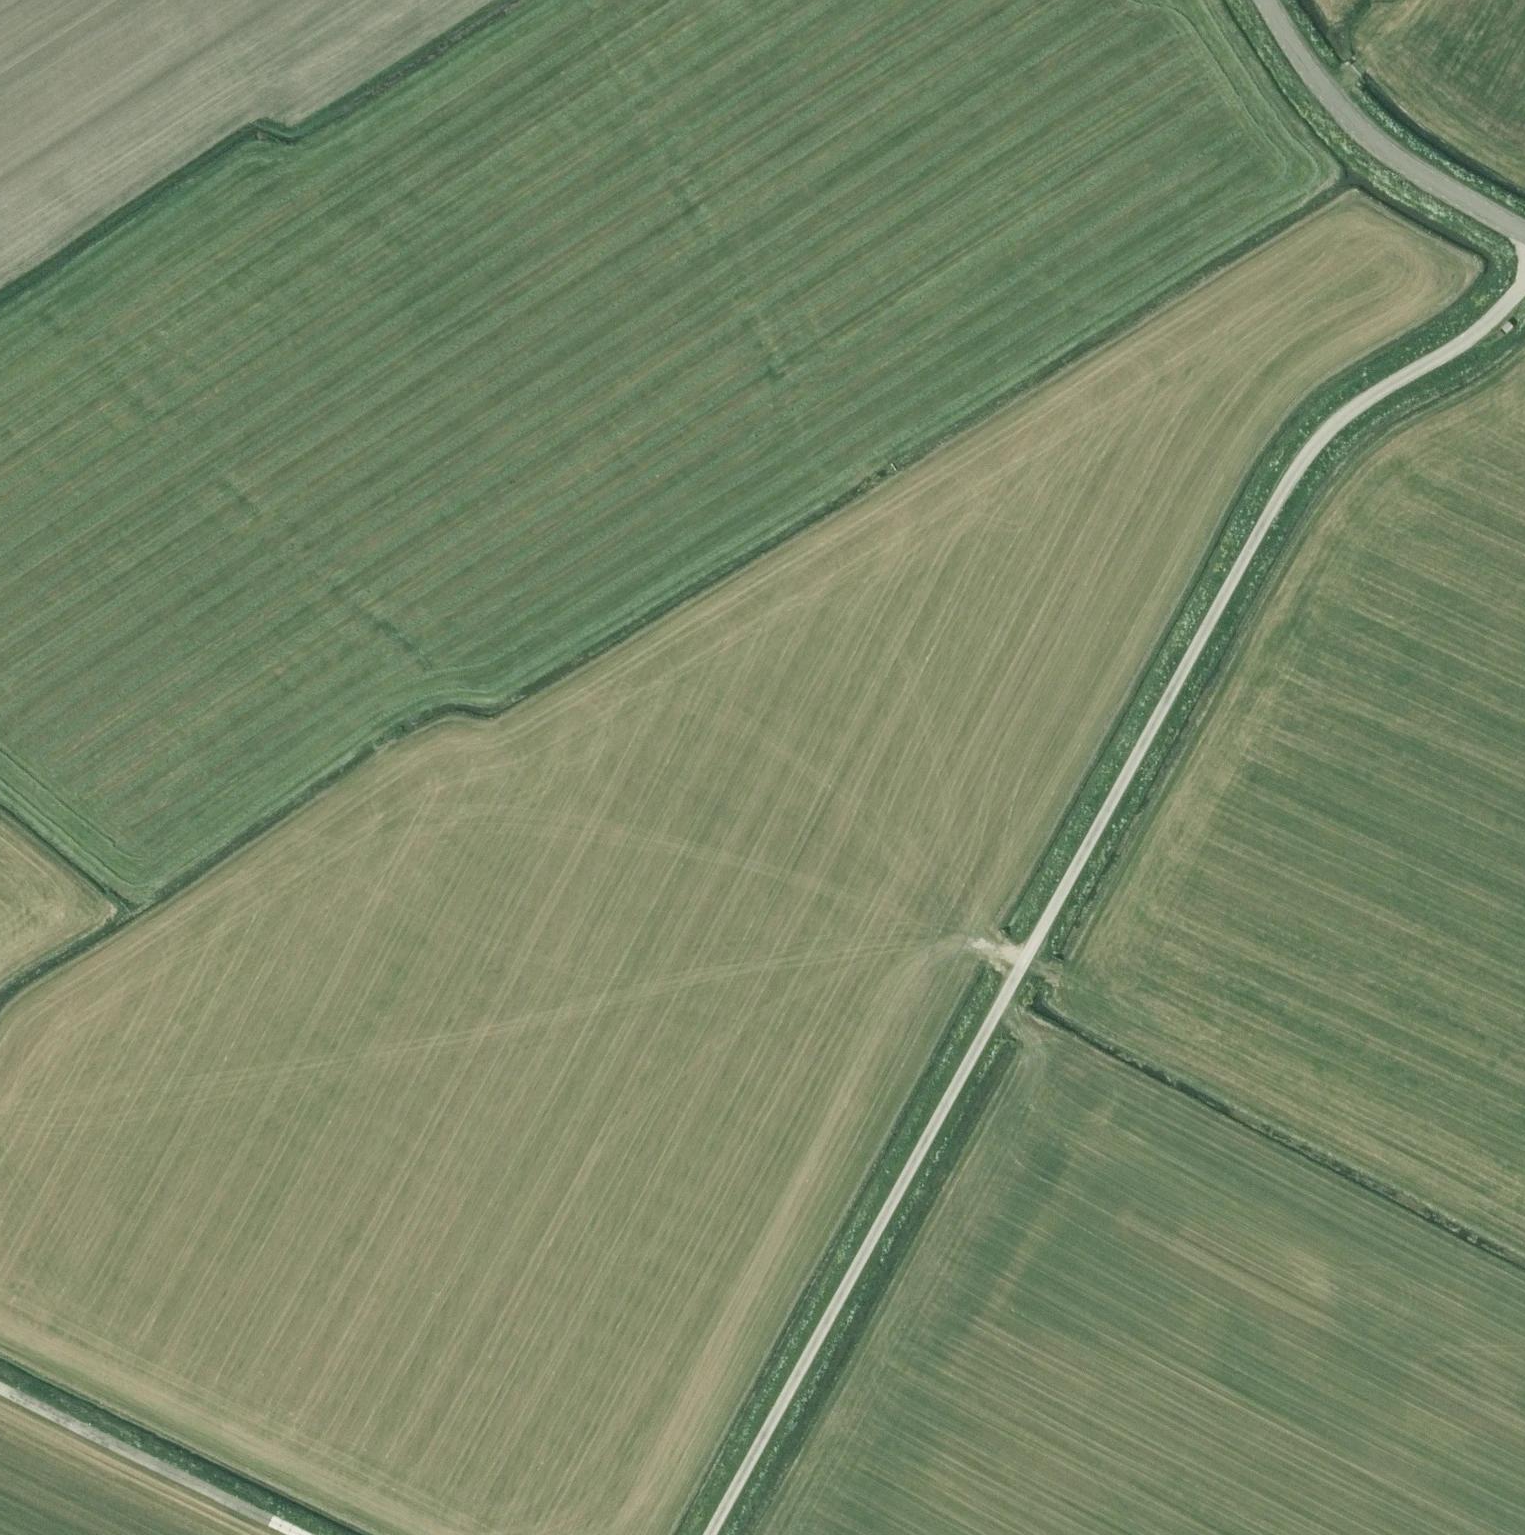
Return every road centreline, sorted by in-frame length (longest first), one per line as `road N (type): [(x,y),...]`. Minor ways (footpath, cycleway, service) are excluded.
road 1 (unclassified): [(707,1534),(1280,490),(1337,420),(1456,348),(1524,281)]
road 2 (tertiary): [(1524,236),(1379,145),(1329,95),(1264,0)]

